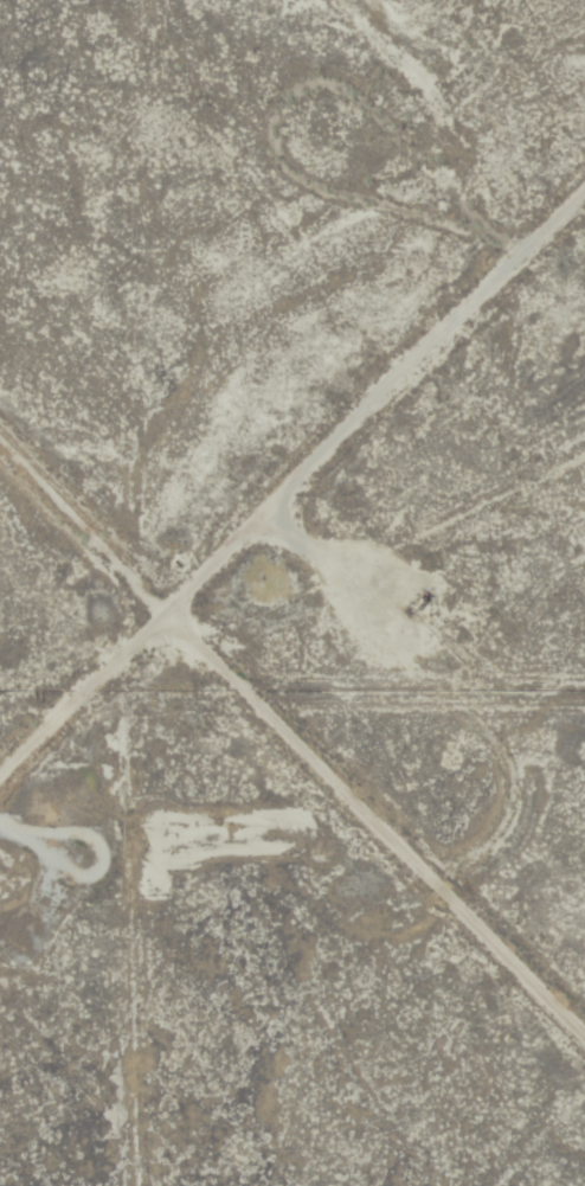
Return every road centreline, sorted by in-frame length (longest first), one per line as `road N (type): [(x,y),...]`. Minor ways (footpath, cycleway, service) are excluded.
road 1 (track): [(584,1039),(0,448)]
road 2 (track): [(0,771),(584,188)]

